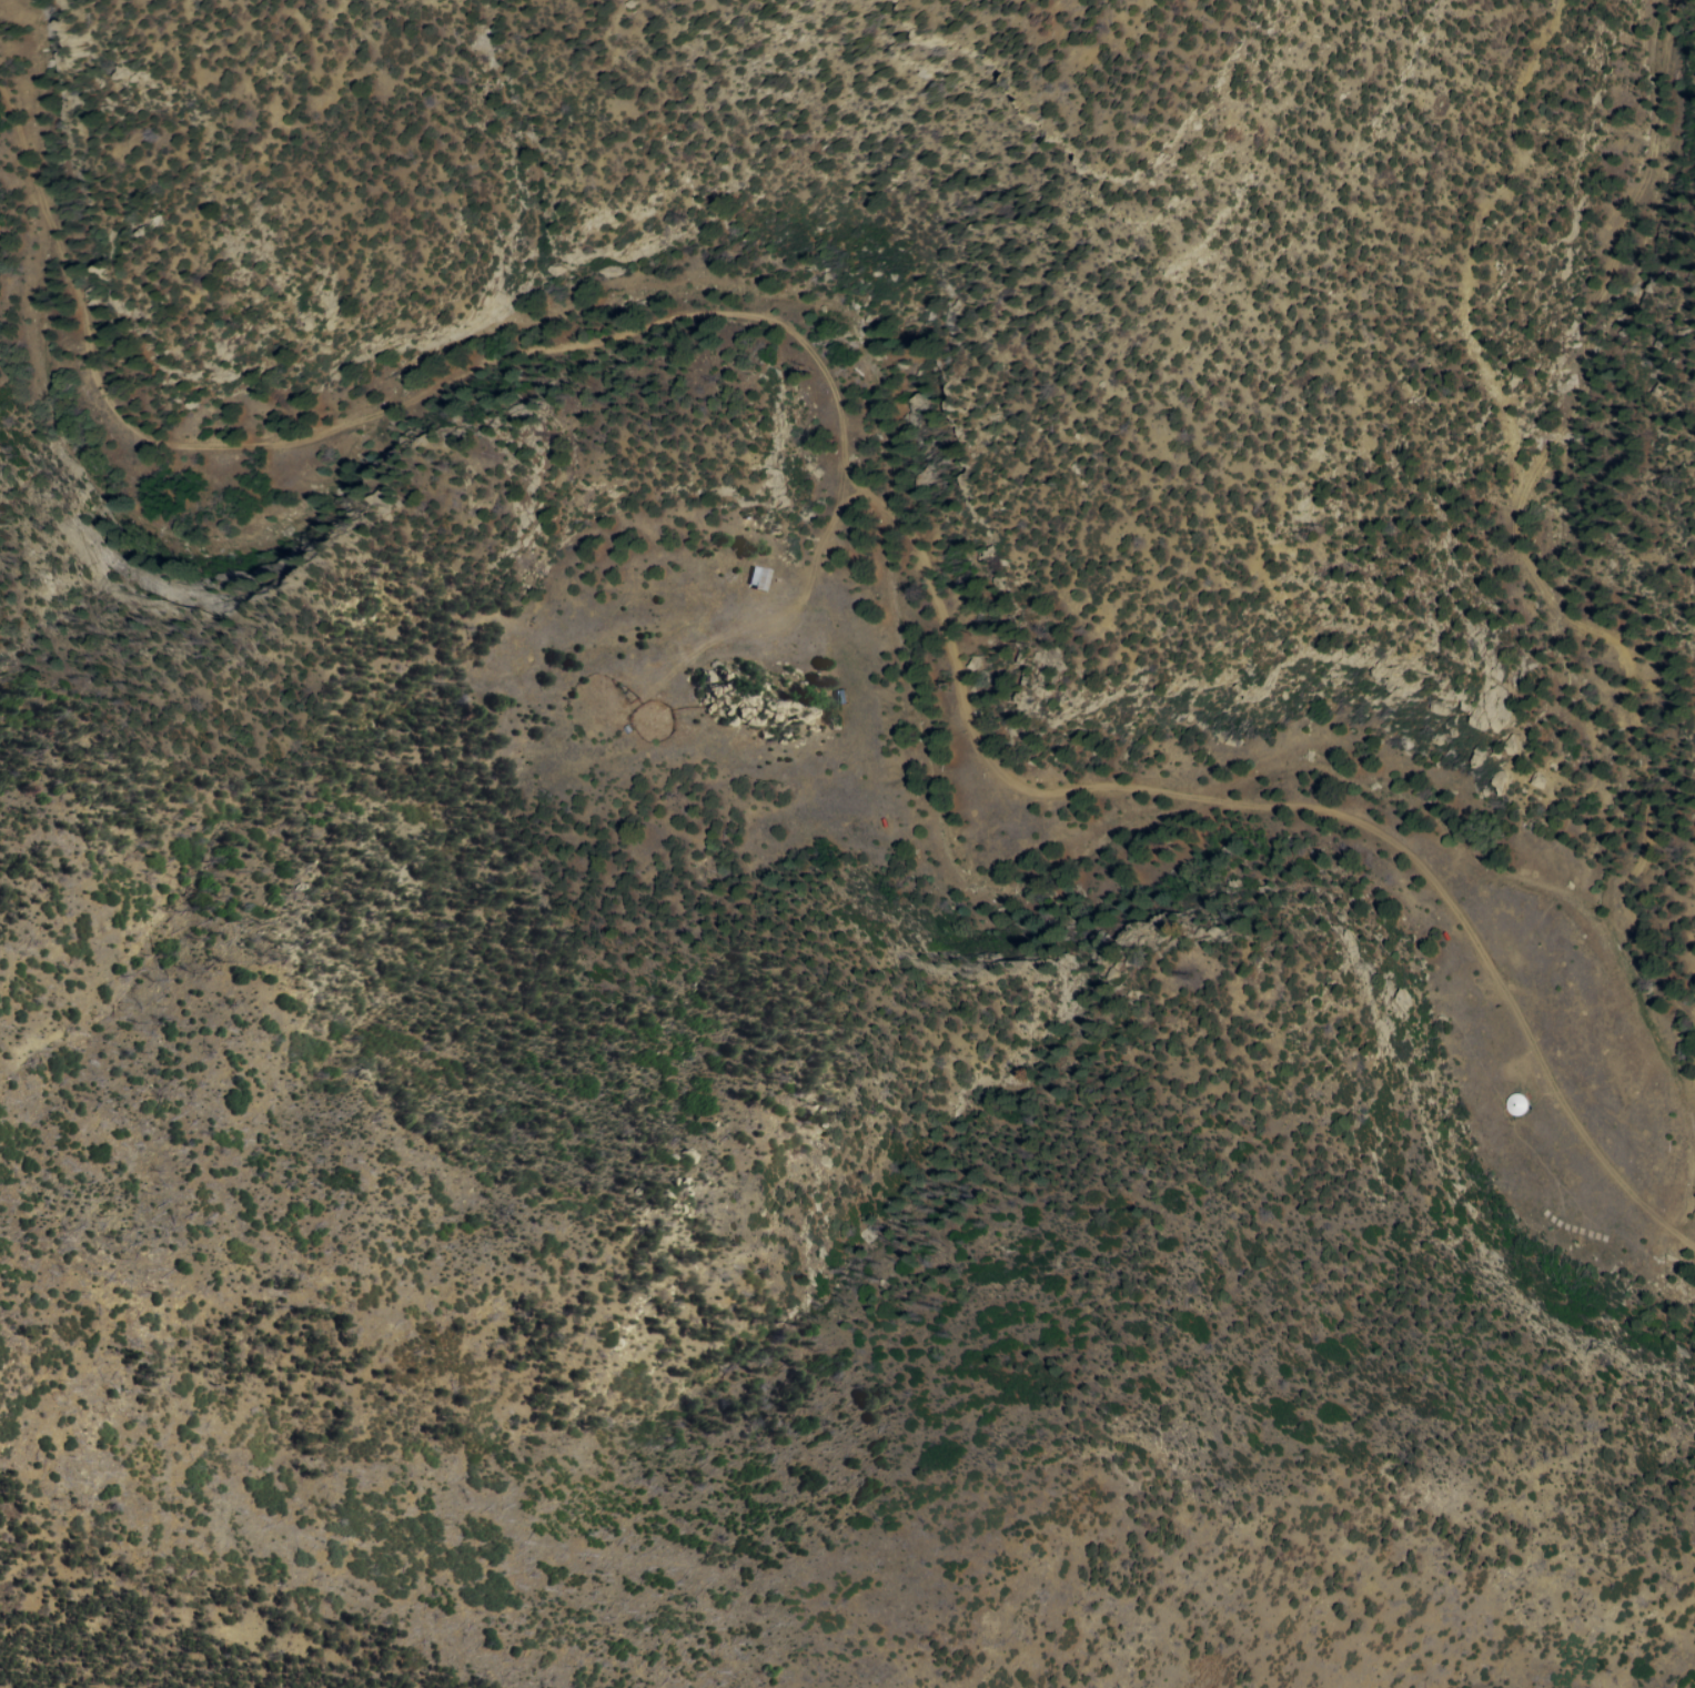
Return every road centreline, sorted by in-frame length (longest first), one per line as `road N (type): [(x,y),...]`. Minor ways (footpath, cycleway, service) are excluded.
road 1 (track): [(931,594),(906,535),(844,471),(834,393),(815,360),(765,316),(684,317),(594,343),(496,354),(309,441),(185,447),(142,437),(119,424),(94,383),(80,303),(0,89)]
road 2 (track): [(1694,1018),(1625,926),(1634,866),(1621,676),(1598,636),(1554,619),(1507,550),(1522,475),(1586,366),(1580,334),(1612,220),(1634,179),(1665,0)]
road 3 (track): [(1694,1249),(1608,1173),(1556,1094),(1473,936),(1399,846),(1351,817),(1299,807),(1209,801),(1164,789),(1035,794),(1011,786),(970,732),(931,594)]

